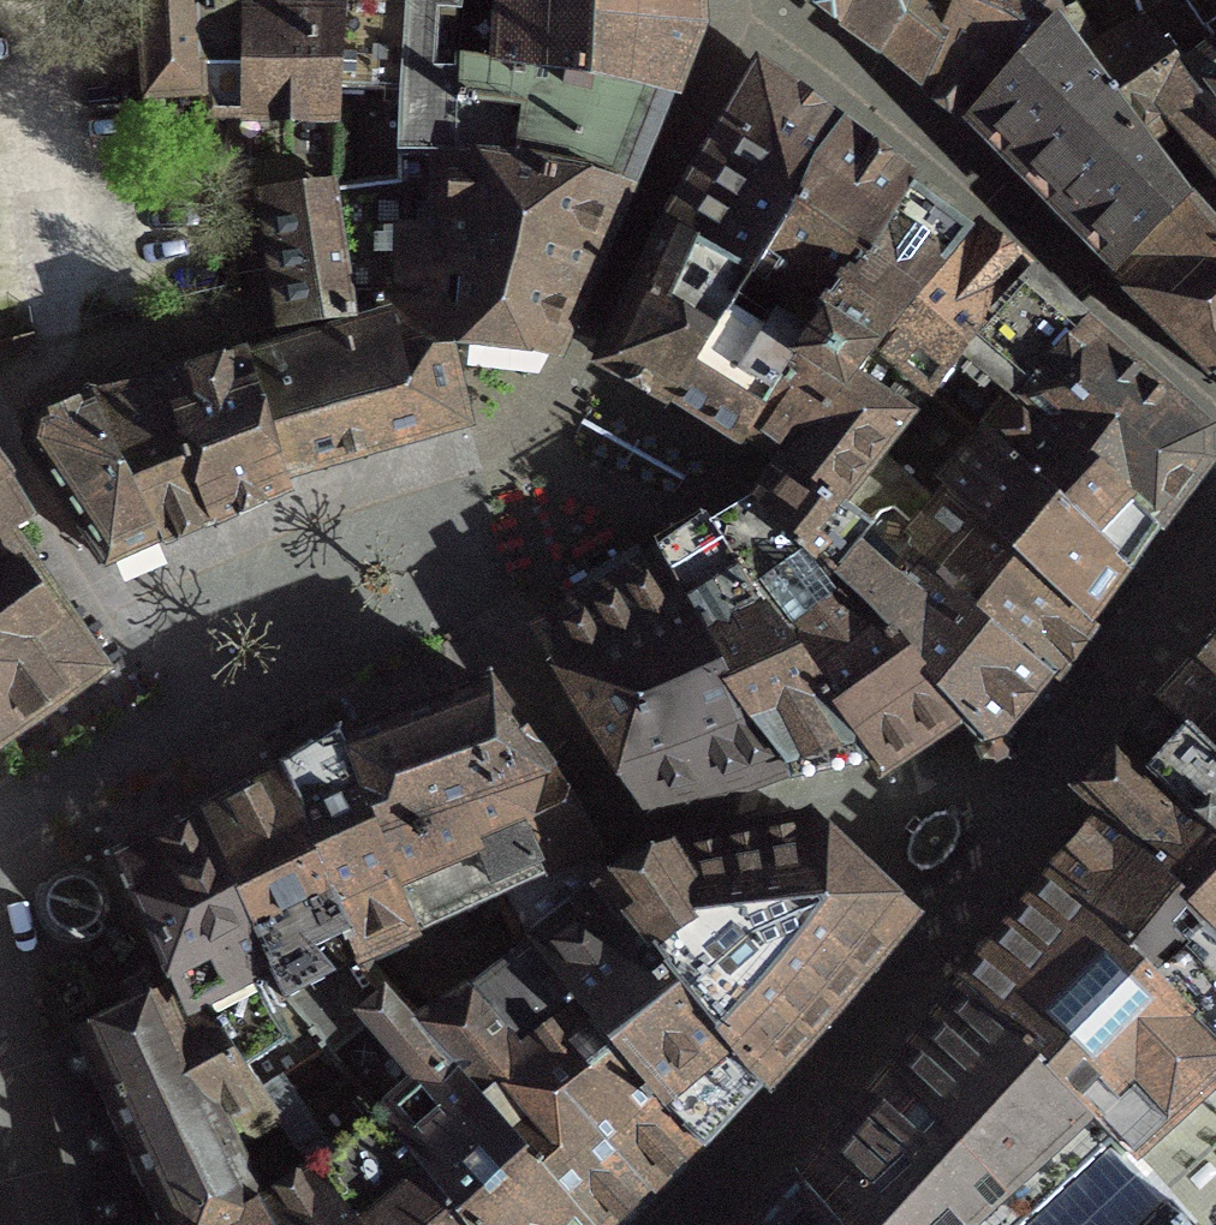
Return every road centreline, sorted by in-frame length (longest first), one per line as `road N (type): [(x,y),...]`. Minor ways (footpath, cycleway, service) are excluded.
road 1 (residential): [(6,1065),(32,1224)]

